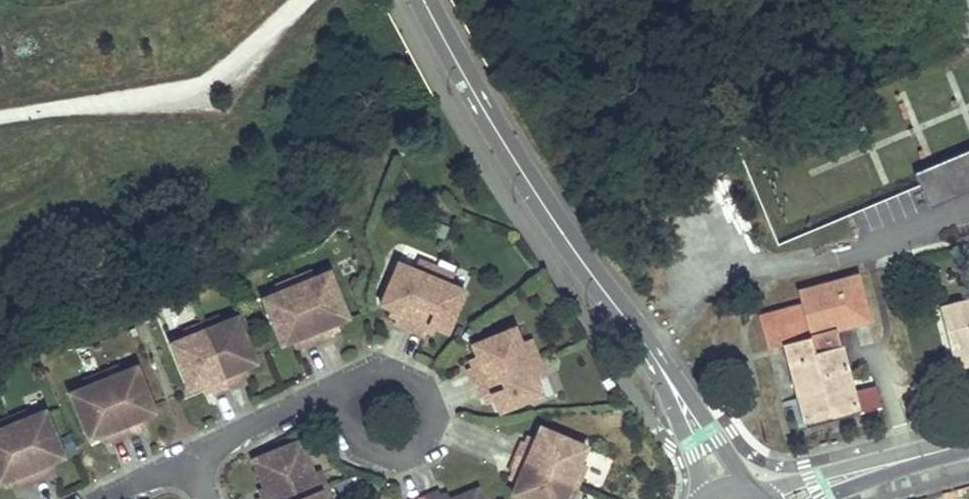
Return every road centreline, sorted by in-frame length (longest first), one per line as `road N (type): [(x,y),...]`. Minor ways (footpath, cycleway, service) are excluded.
road 1 (residential): [(675,391),(510,153),(424,0)]
road 2 (residential): [(309,398),(347,414),(361,439),(383,453),(408,452),(427,440),(432,414),(423,392),(400,378),(372,377)]
road 3 (residential): [(309,398),(191,455)]
road 4 (residential): [(750,491),(718,438),(675,391)]

